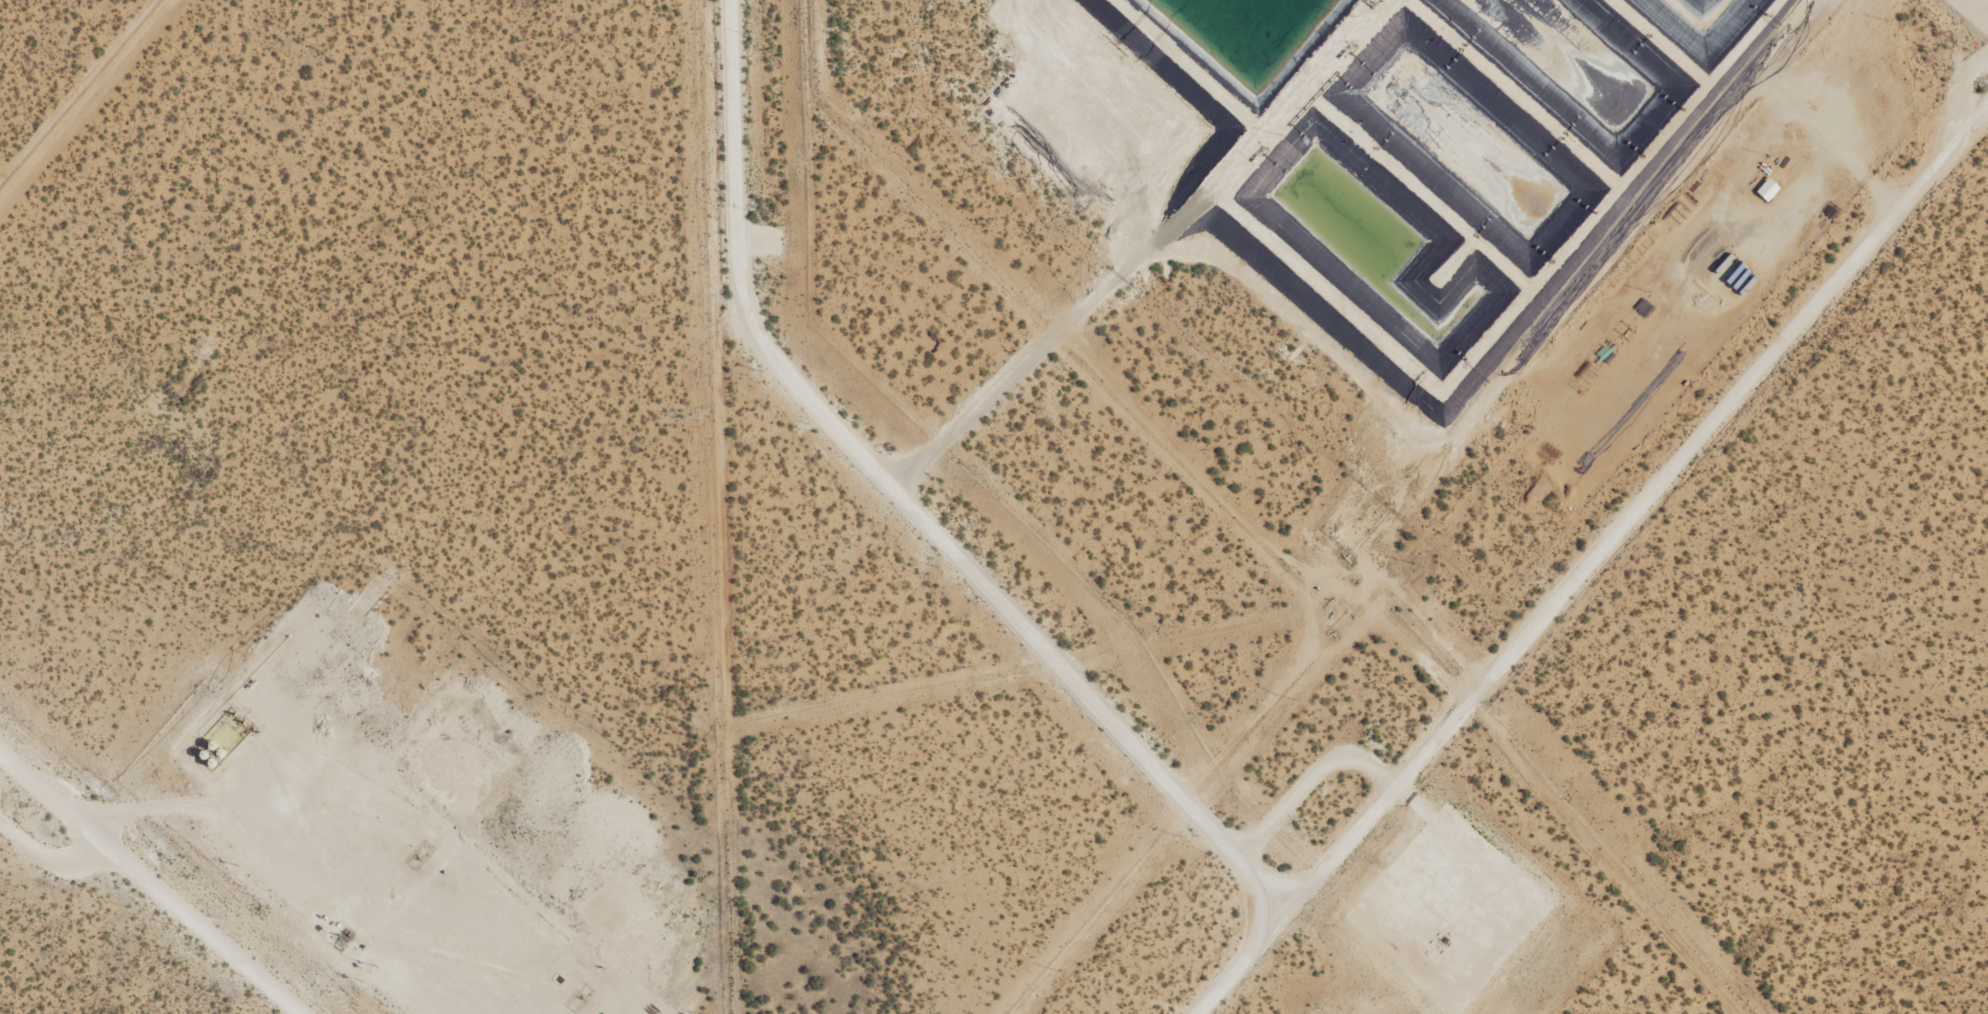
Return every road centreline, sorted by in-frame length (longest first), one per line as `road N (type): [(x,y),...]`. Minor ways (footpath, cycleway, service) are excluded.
road 1 (track): [(171,1013),(126,975),(106,935),(111,759),(176,568)]

